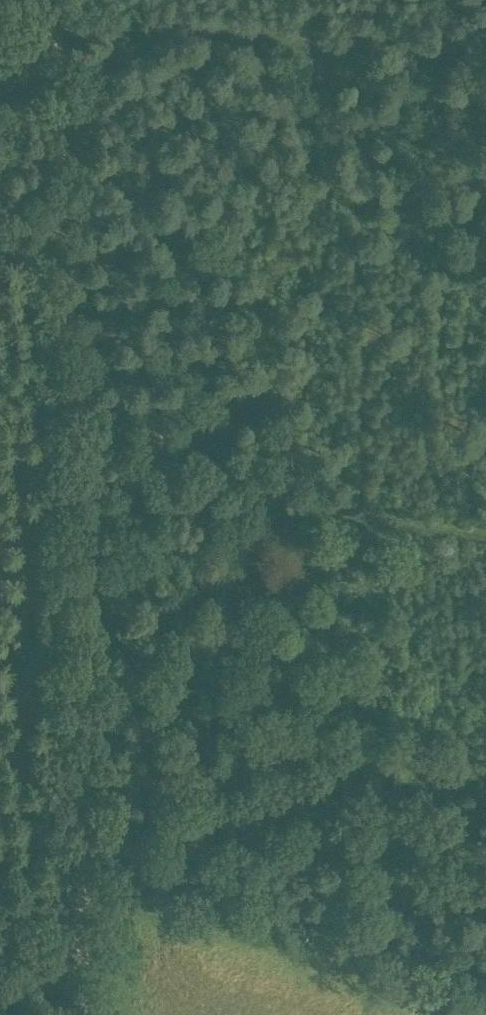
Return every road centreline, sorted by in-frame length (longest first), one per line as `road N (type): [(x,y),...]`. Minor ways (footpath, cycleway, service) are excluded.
road 1 (track): [(55,0),(71,246),(87,1014)]

